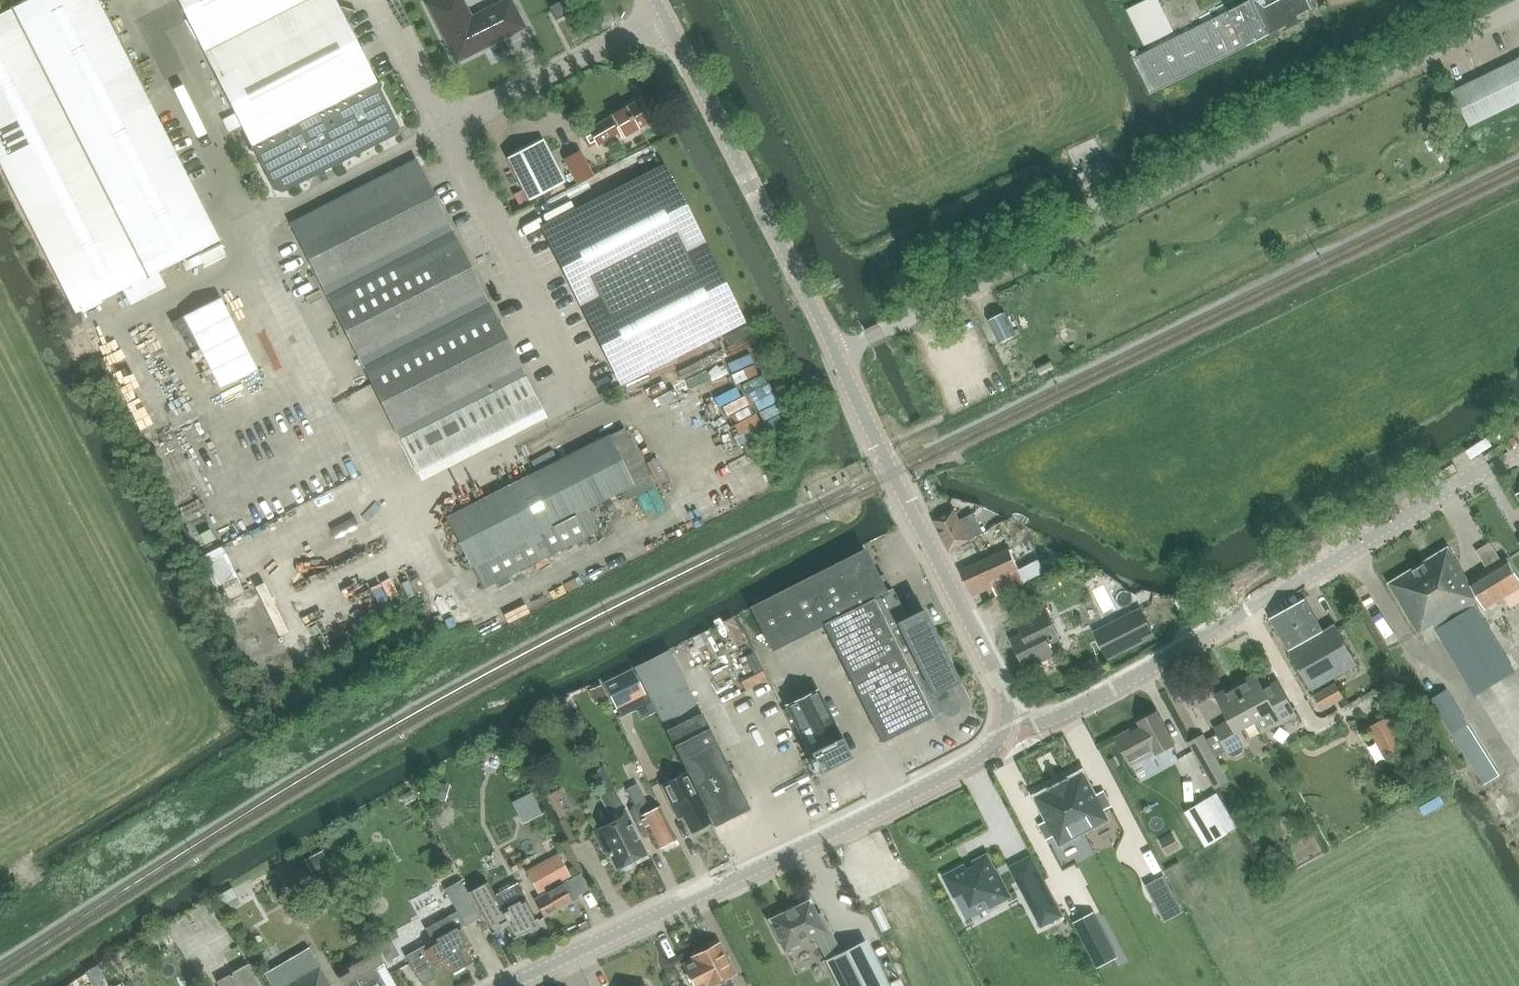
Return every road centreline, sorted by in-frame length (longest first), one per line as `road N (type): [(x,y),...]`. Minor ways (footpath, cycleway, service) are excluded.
road 1 (unclassified): [(836,355),(1518,10)]
road 2 (tertiary): [(1008,719),(1052,720),(1518,450)]
road 3 (tertiary): [(506,985),(981,757),(1008,719)]
road 4 (tertiary): [(1008,719),(1002,685),(836,355)]
road 5 (tertiary): [(836,355),(664,16)]
road 6 (unclassified): [(579,392),(447,124)]
road 7 (unclassified): [(133,9),(243,226)]
road 8 (unclassified): [(664,16),(447,124)]
road 9 (unclassified): [(243,226),(346,431)]
road 10 (unclassified): [(447,124),(243,226)]
road 11 (unclassified): [(447,124),(378,0)]

